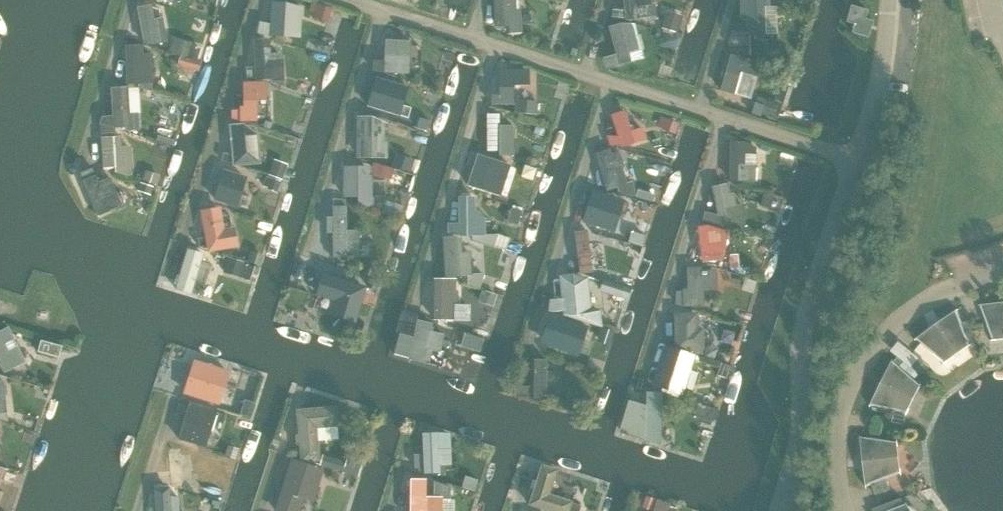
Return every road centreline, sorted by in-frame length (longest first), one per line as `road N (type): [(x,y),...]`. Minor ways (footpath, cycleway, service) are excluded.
road 1 (residential): [(854,158),(357,0)]
road 2 (residential): [(777,510),(796,445),(805,314),(854,158)]
road 3 (residential): [(845,510),(841,411),(867,357),(918,306),(1002,275)]
road 4 (residential): [(854,158),(879,79),(888,0)]

